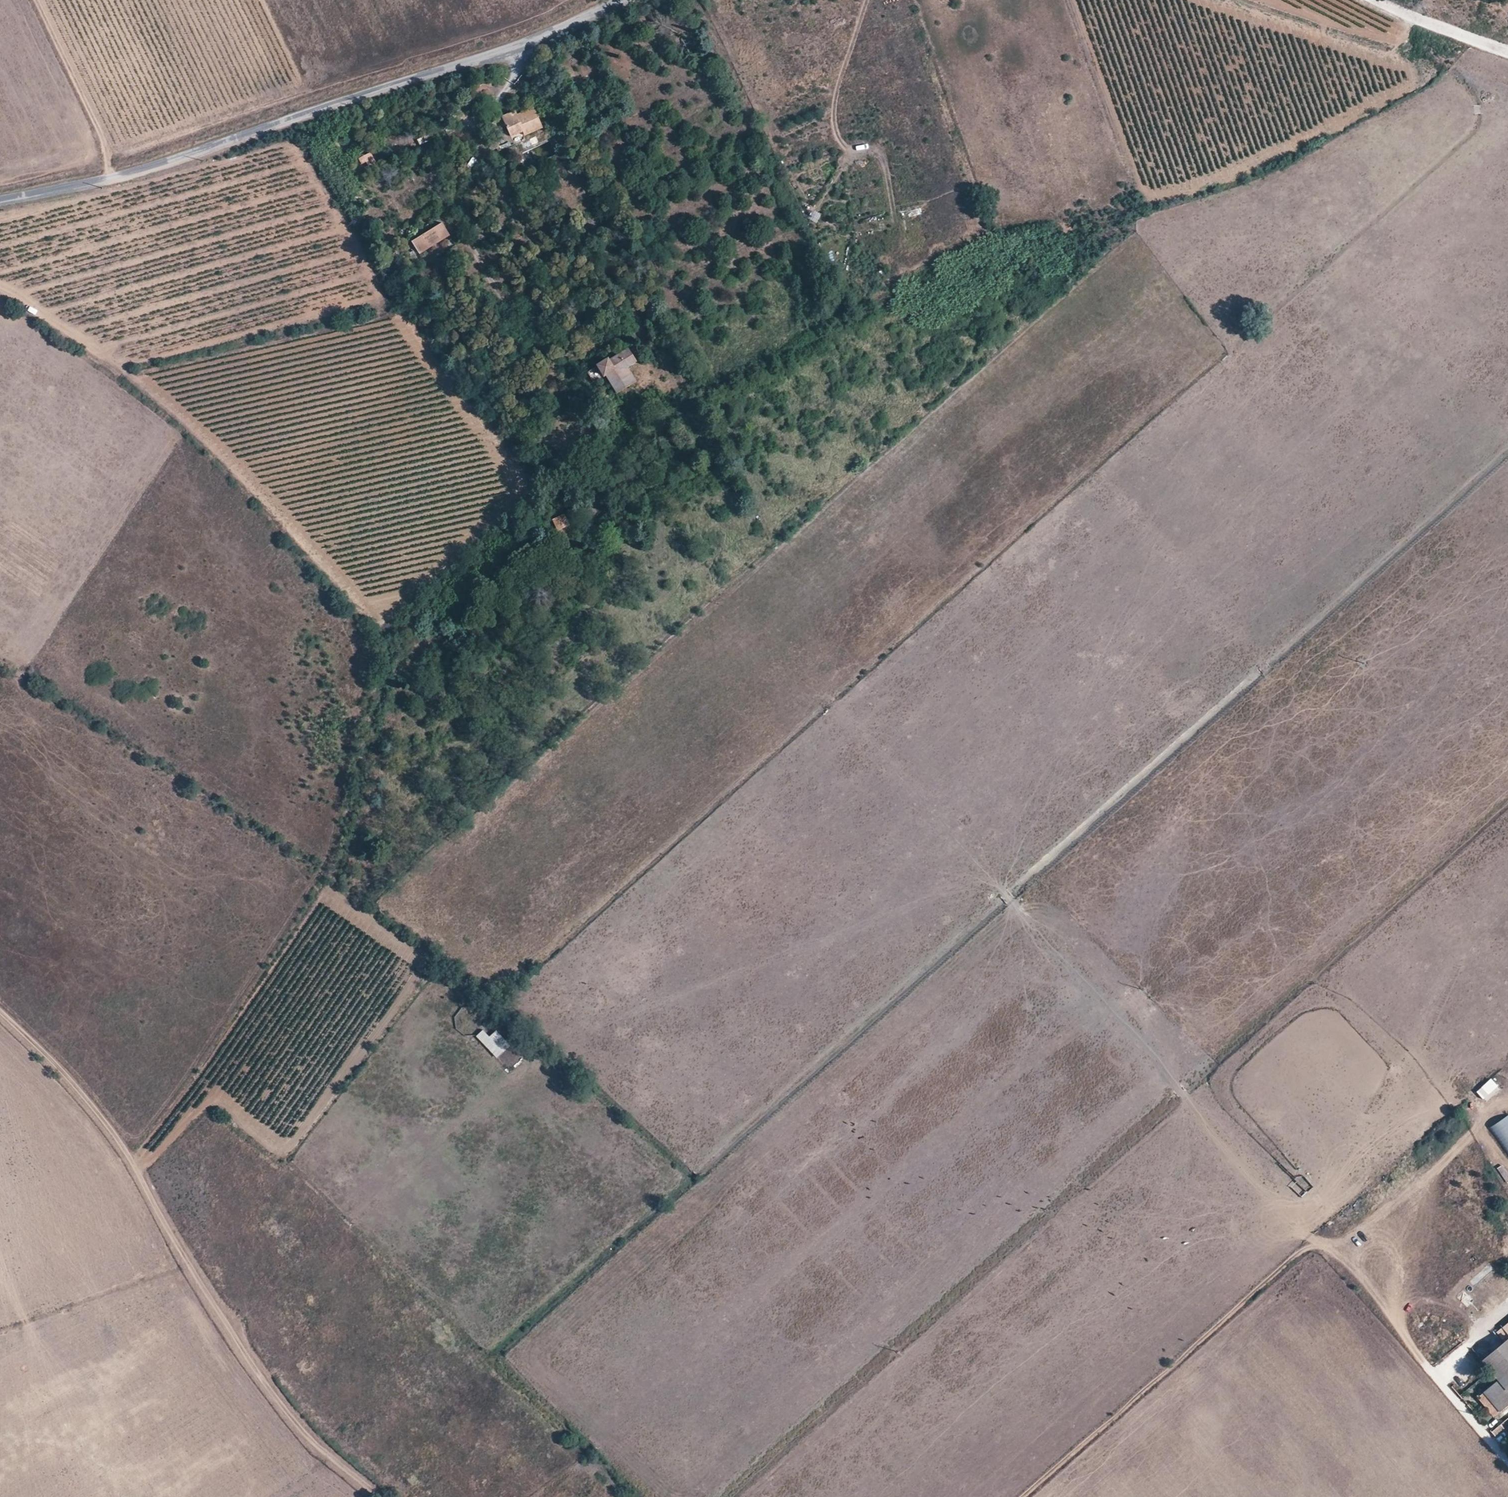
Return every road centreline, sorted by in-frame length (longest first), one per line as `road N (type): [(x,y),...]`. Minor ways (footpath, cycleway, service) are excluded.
road 1 (track): [(1024,1496),(1316,1245),(1333,1254),(1507,1458)]
road 2 (unclassified): [(0,200),(119,176),(524,45),(620,0)]
road 3 (track): [(0,1009),(121,1140),(274,1392),(319,1446),(381,1496)]
road 4 (track): [(113,177),(99,126),(38,0)]
road 5 (track): [(1382,0),(1507,49)]

